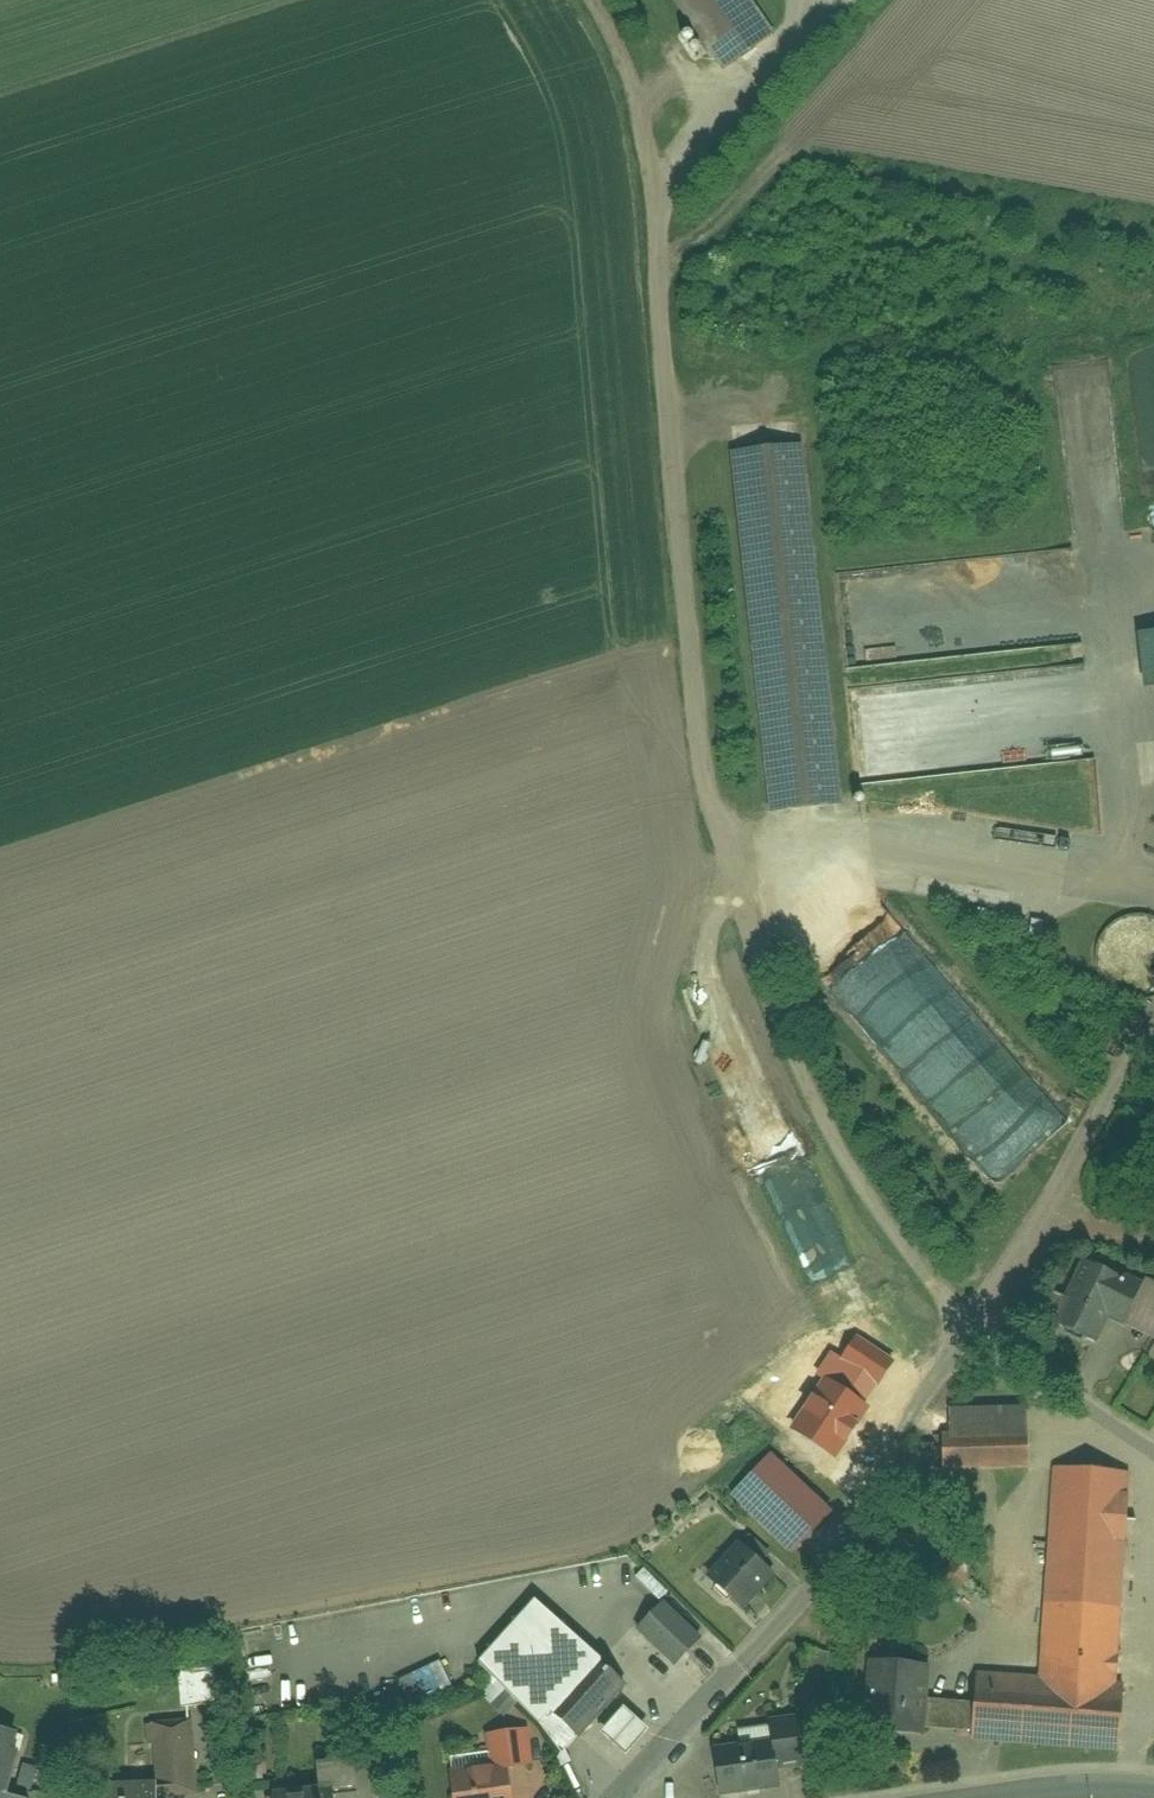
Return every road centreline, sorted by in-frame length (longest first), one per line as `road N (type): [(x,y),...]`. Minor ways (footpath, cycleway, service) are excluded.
road 1 (track): [(592,0),(634,99),(654,197),(696,685),(729,860),(758,968),(862,1188)]
road 2 (residential): [(971,1332),(934,1378),(832,1567),(617,1797)]
road 3 (residential): [(971,1332),(1153,1454)]
road 4 (residential): [(862,1188),(971,1332)]
road 5 (tertiary): [(989,1797),(1078,1787),(1153,1789)]

